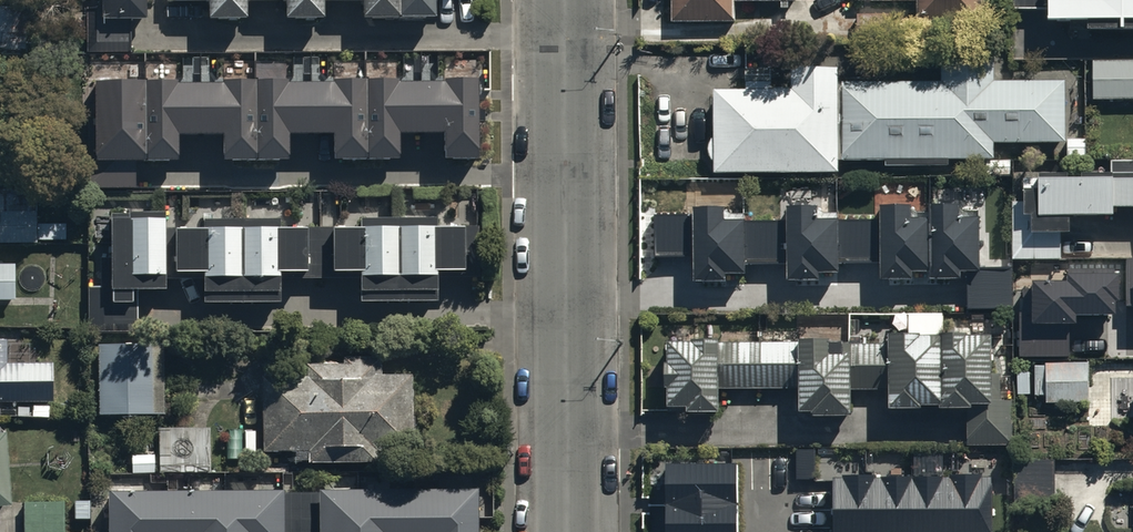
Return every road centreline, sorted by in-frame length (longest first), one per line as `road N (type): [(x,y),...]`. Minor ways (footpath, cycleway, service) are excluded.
road 1 (tertiary): [(564,0),(568,531)]

